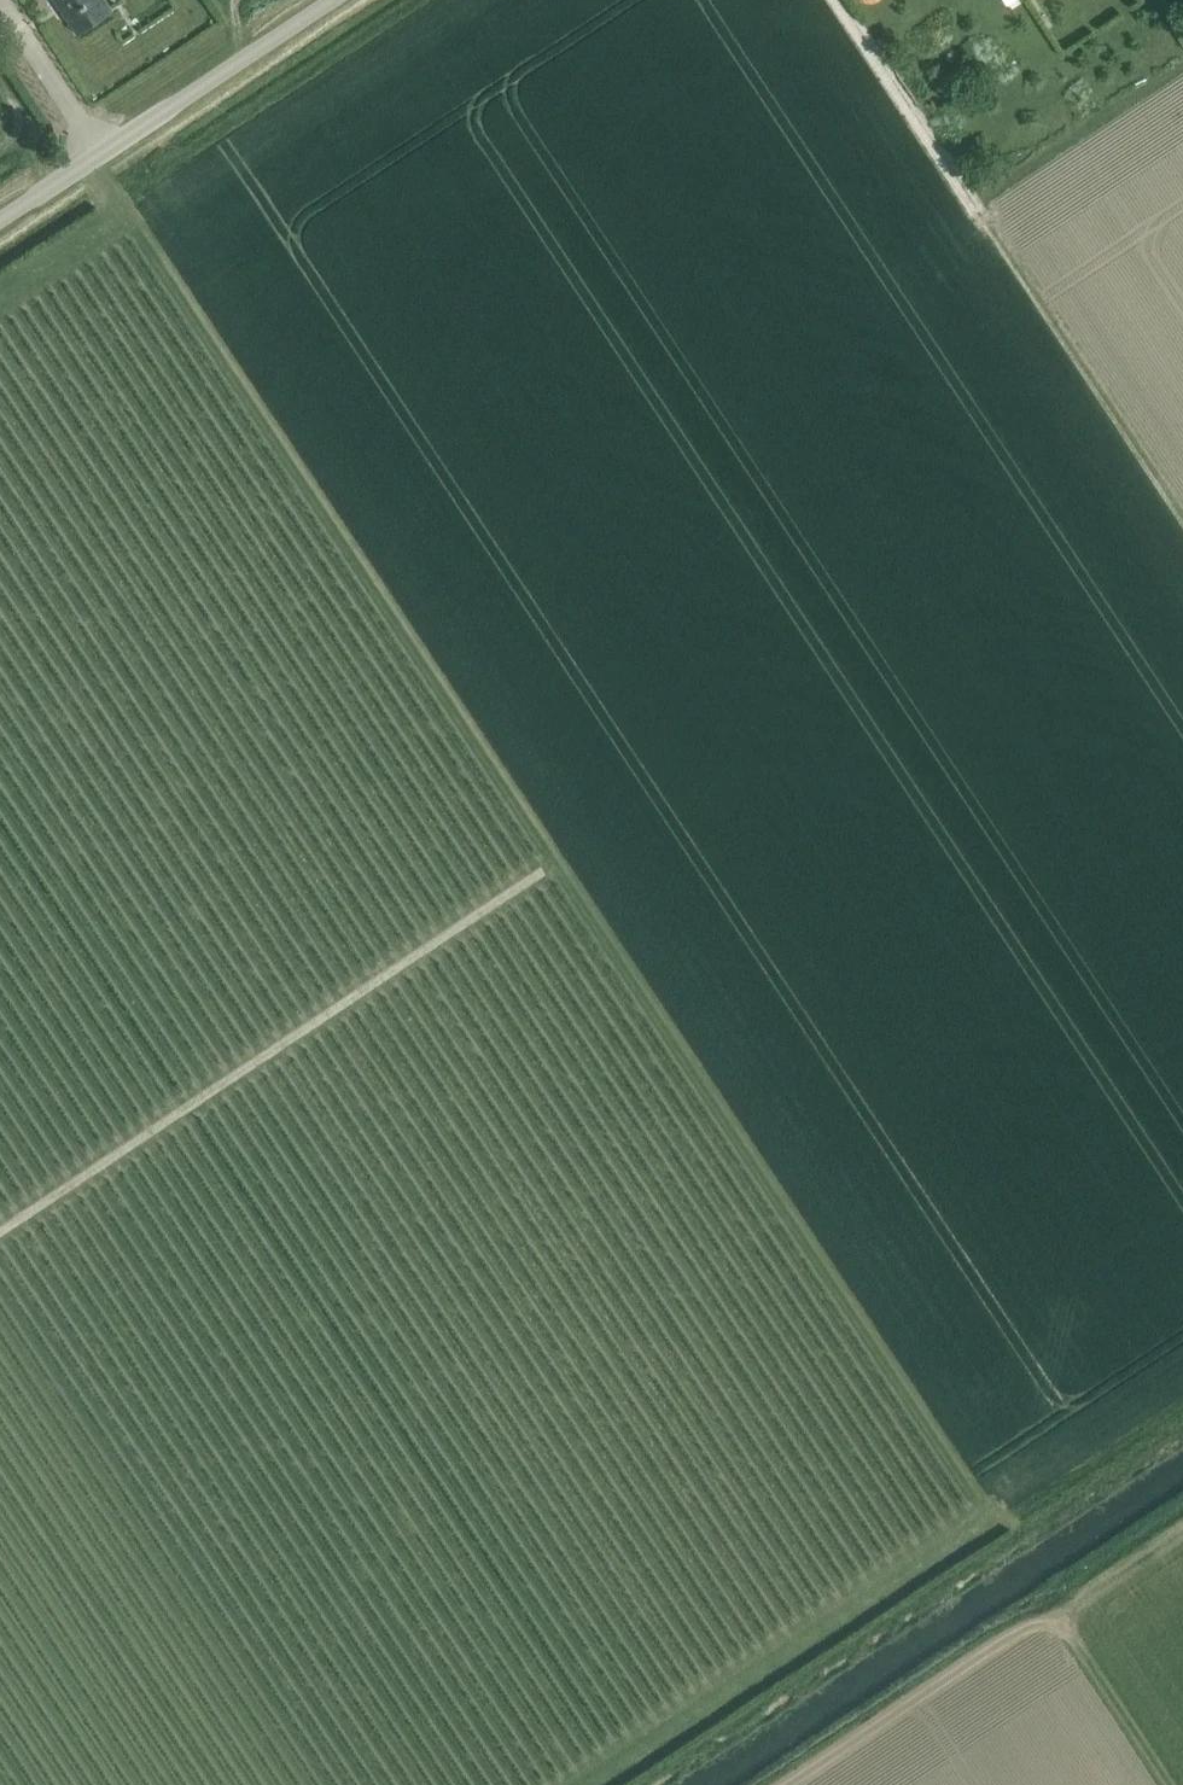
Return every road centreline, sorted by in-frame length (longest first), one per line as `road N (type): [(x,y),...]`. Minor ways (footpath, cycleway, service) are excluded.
road 1 (unclassified): [(0,233),(326,0)]

